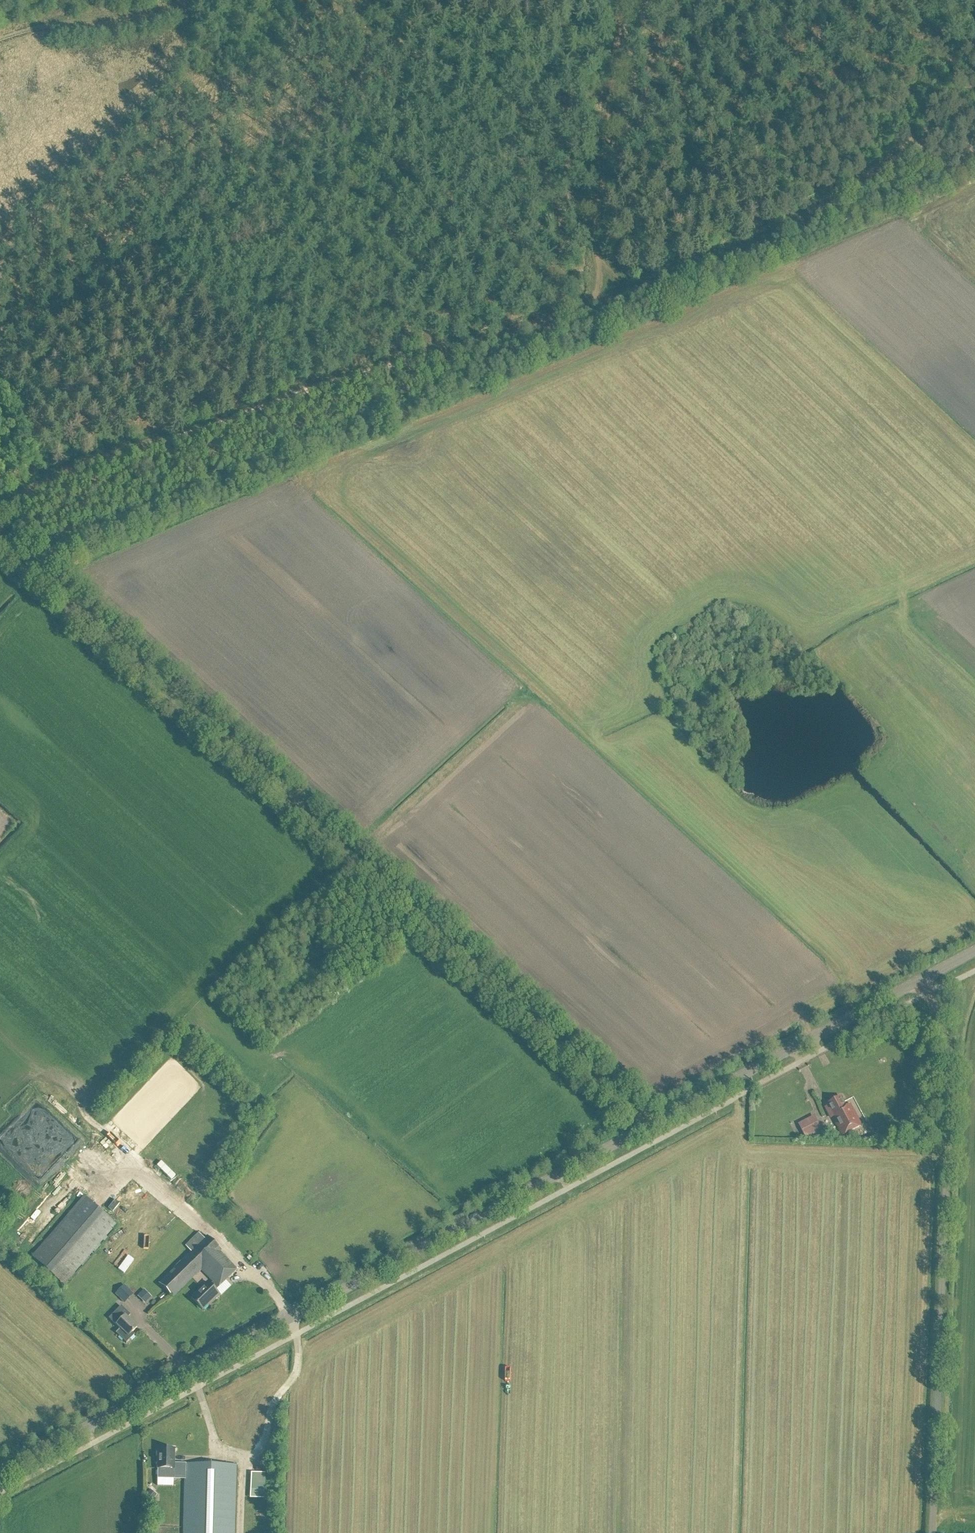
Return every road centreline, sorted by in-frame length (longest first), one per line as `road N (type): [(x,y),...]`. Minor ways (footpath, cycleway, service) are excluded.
road 1 (tertiary): [(0,1475),(920,982)]
road 2 (track): [(646,1128),(0,535)]
road 3 (track): [(0,506),(65,466),(142,438),(205,426),(362,368),(618,295)]
road 4 (unclassified): [(935,1532),(951,1066),(942,1024),(920,982)]
road 5 (track): [(974,110),(776,233),(618,295)]
road 6 (track): [(618,295),(594,247),(621,0)]
road 7 (track): [(0,40),(139,17),(191,0)]

